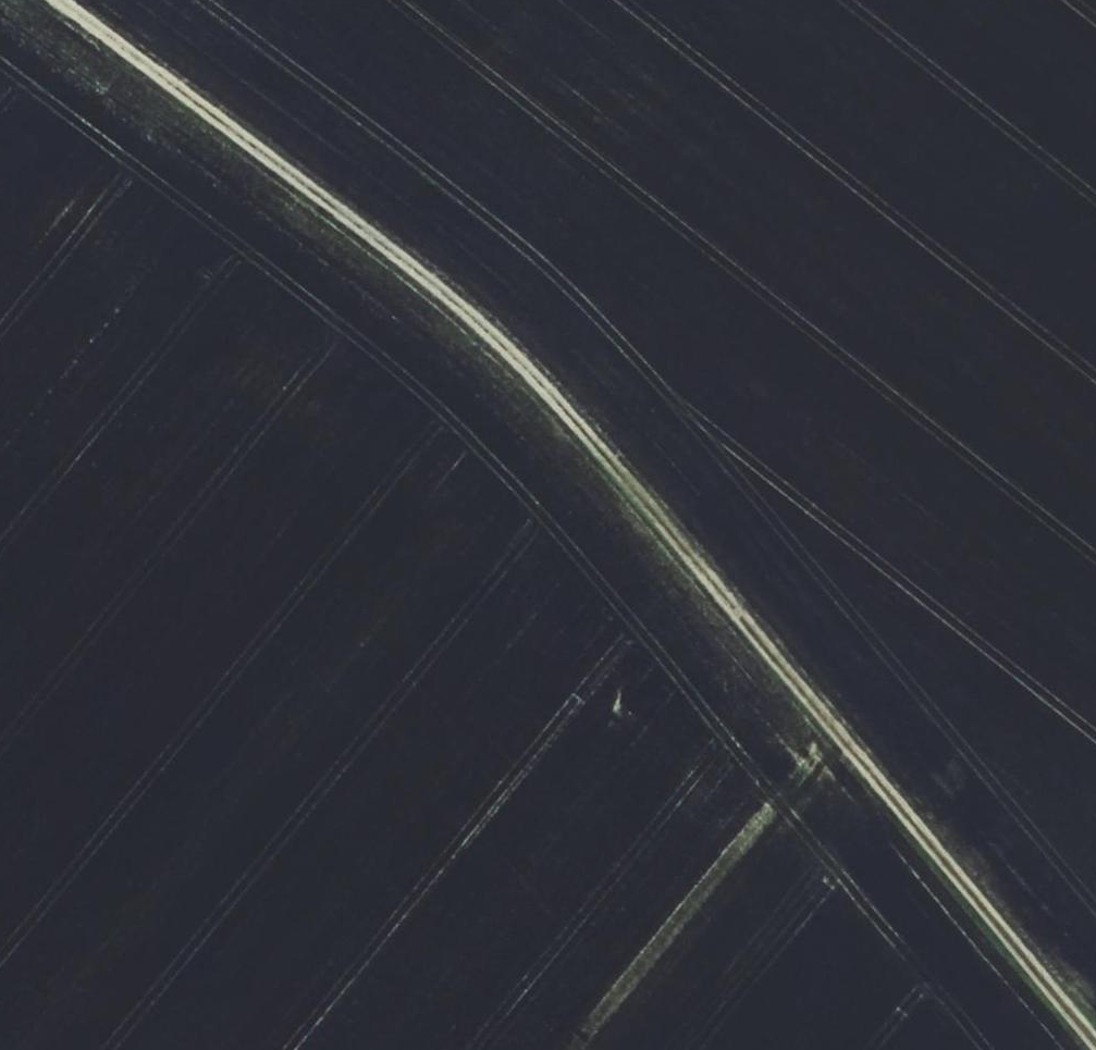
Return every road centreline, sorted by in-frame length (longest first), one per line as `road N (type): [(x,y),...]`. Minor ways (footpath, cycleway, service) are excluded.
road 1 (track): [(1095,1035),(502,346),(49,0)]

